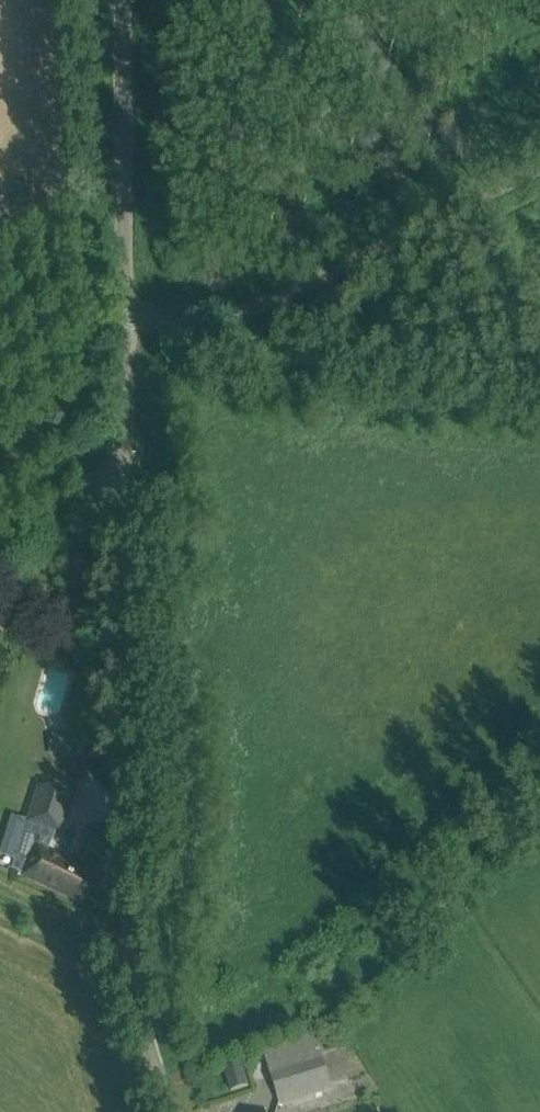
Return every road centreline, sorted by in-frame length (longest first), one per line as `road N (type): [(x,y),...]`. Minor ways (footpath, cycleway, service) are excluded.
road 1 (unclassified): [(164,1111),(132,945),(125,476)]
road 2 (unclassified): [(123,317),(253,308),(539,168)]
road 3 (unclassified): [(123,317),(125,0)]
road 4 (unclassified): [(125,476),(123,317)]
road 5 (track): [(132,945),(0,893)]
road 6 (unclassified): [(125,476),(53,488),(0,530)]

